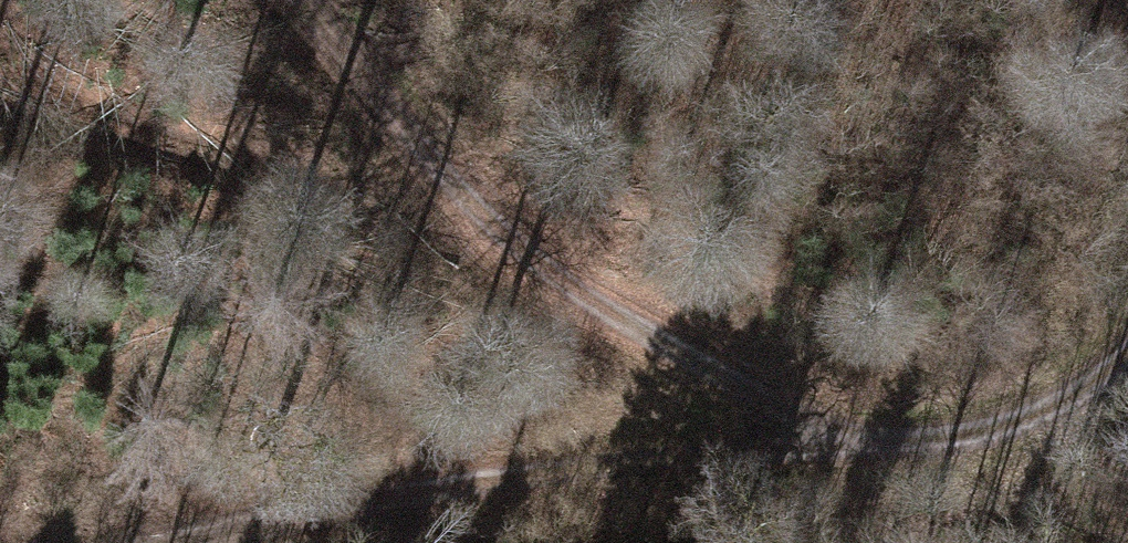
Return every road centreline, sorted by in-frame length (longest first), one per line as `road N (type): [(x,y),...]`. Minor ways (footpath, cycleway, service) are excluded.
road 1 (track): [(122,542),(365,491),(1037,404),(1127,347)]
road 2 (track): [(856,424),(578,283),(497,228),(313,0)]

